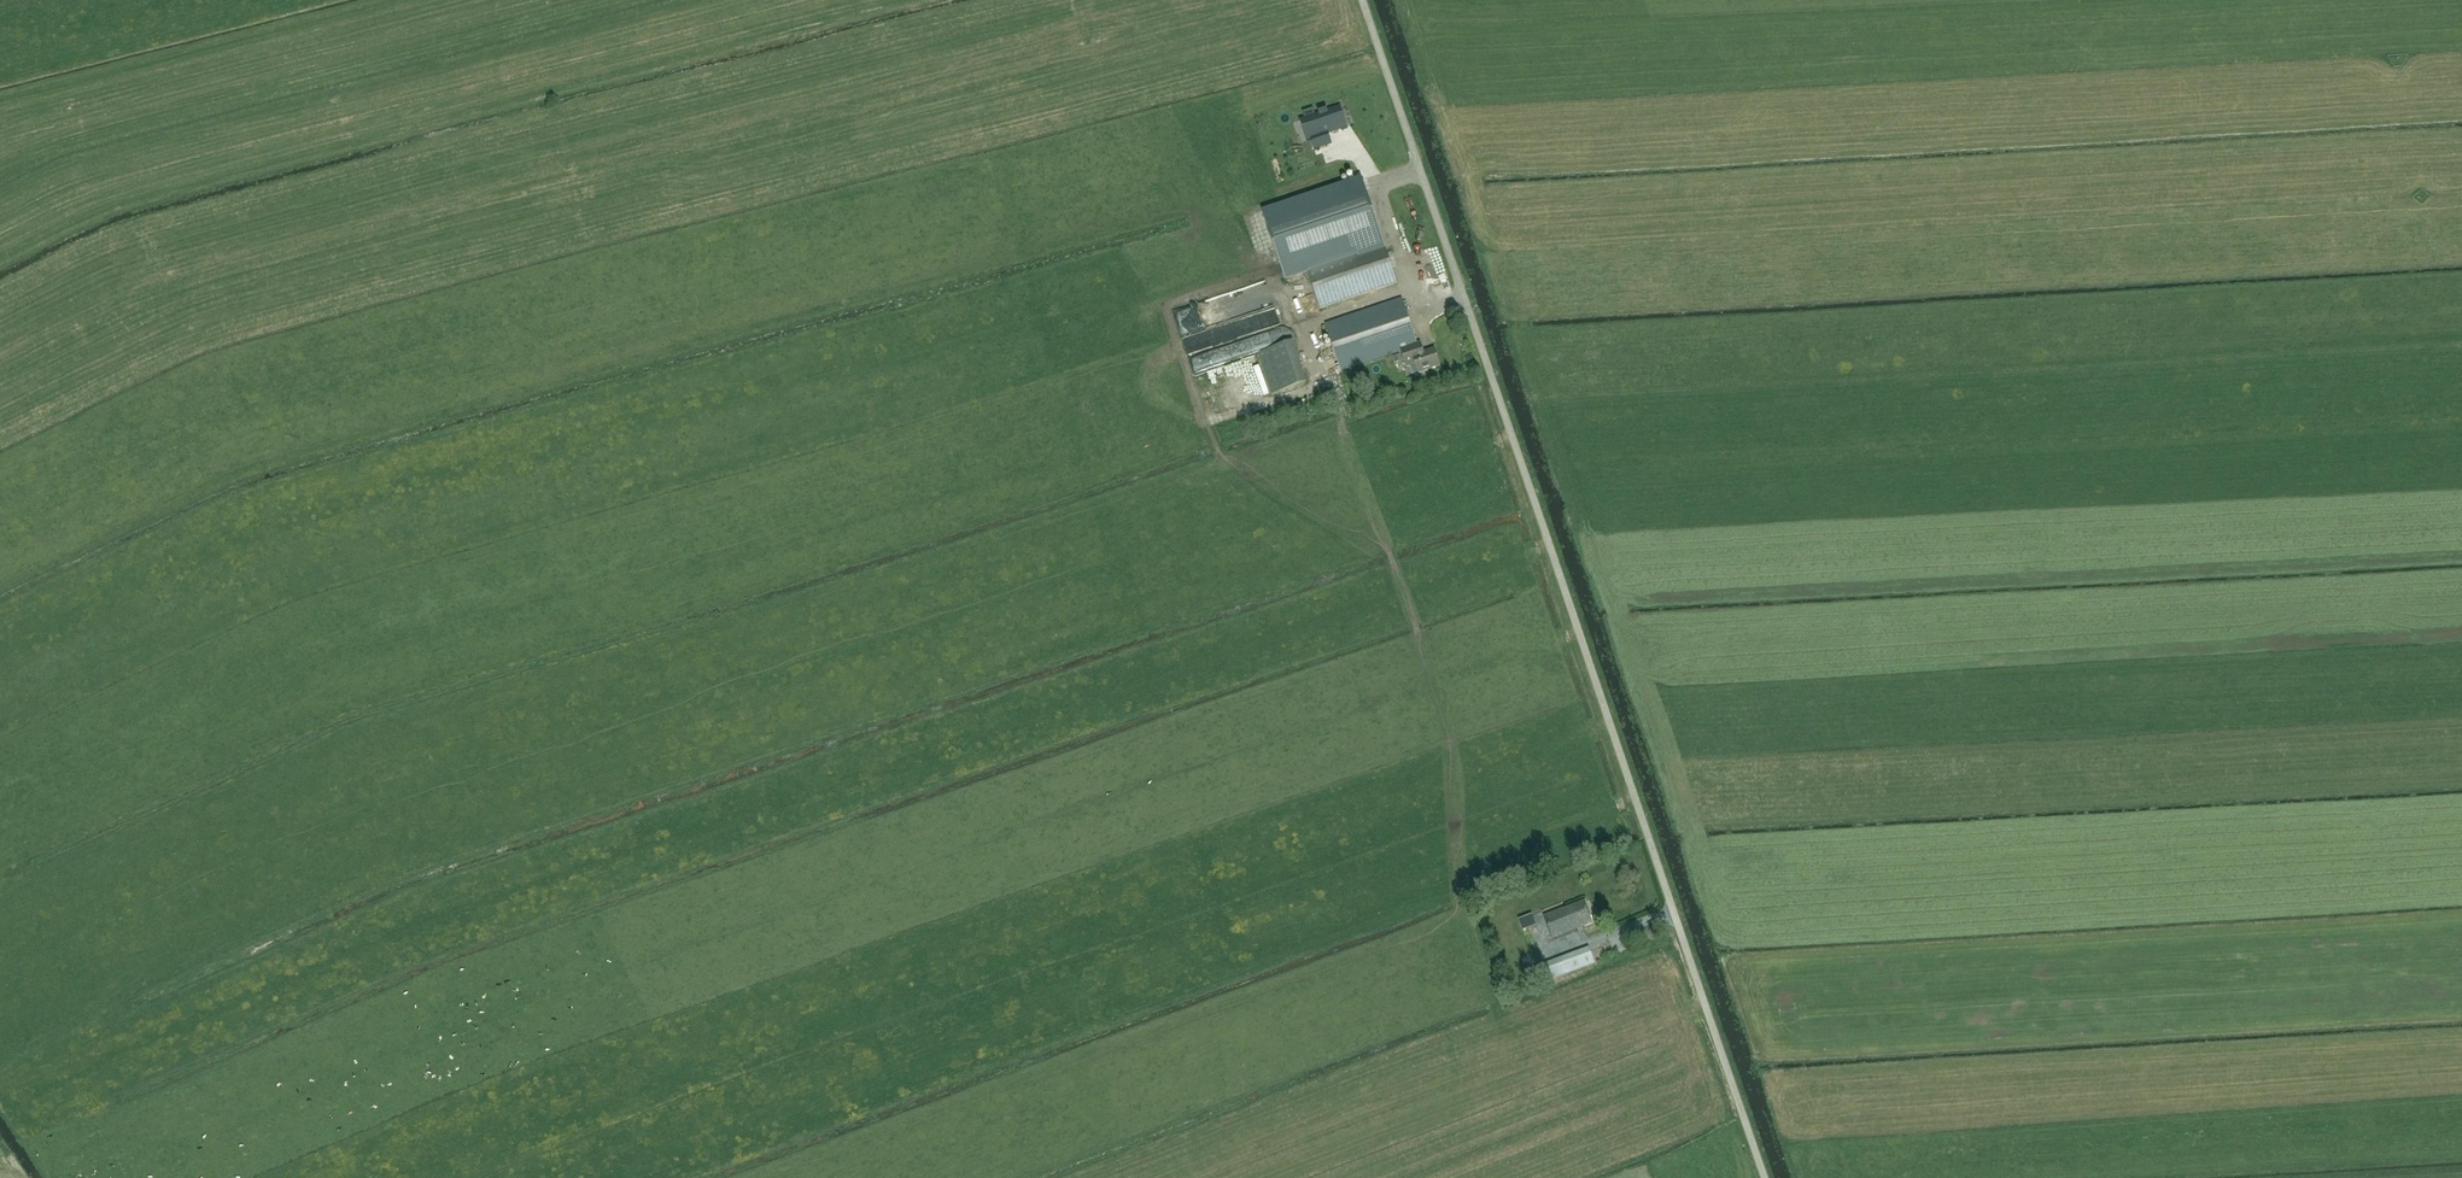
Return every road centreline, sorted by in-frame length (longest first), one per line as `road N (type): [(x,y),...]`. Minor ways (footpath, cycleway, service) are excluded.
road 1 (unclassified): [(1763,1177),(1361,0)]

